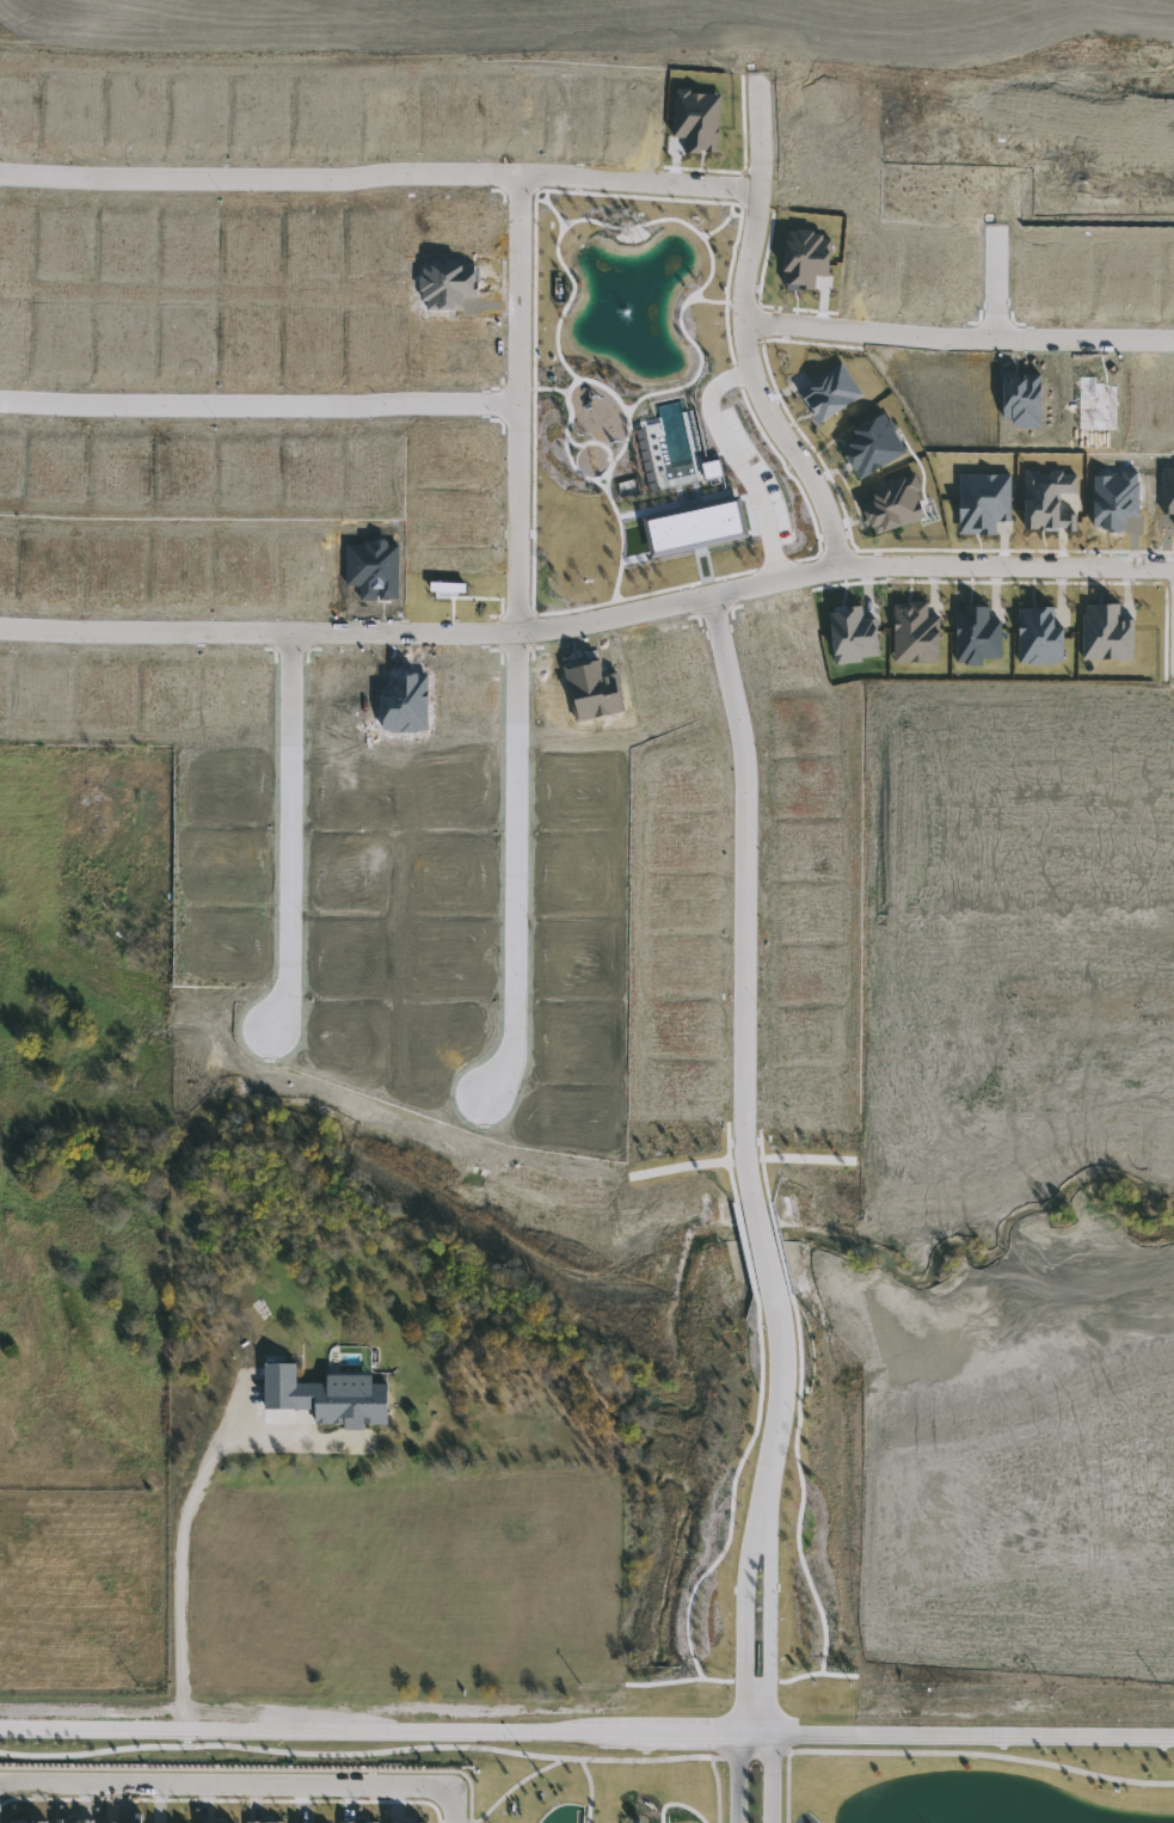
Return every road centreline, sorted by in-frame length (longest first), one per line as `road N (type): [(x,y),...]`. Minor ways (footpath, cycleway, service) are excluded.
road 1 (residential): [(1173,571),(856,567),(521,634),(0,629)]
road 2 (tertiary): [(0,1713),(268,1717),(418,1732),(1173,1735)]
road 3 (residential): [(714,599),(748,766),(746,1160),(785,1359),(762,1532)]
road 4 (residential): [(522,176),(516,1033),(511,1060),(484,1098)]
road 5 (residential): [(0,175),(522,176),(763,194)]
road 6 (residential): [(522,404),(0,403)]
road 7 (residential): [(843,570),(825,497),(769,410),(750,346),(746,284),(763,194),(762,84)]
road 8 (residential): [(0,1786),(432,1785),(451,1793)]
road 9 (residential): [(1173,343),(949,342),(748,329)]
road 10 (residential): [(271,1029),(288,996),(291,964),(293,634)]
road 11 (residential): [(762,1532),(746,1585),(745,1676),(756,1689),(770,1677),(773,1554),(762,1532)]

